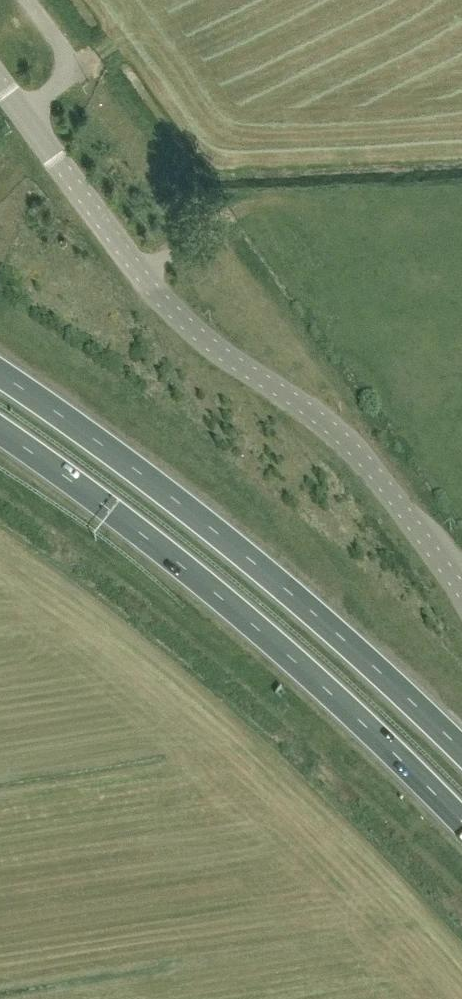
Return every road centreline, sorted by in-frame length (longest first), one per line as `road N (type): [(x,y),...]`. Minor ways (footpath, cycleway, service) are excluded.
road 1 (unclassified): [(461,591),(345,438),(159,299),(0,80)]
road 2 (trunk): [(0,431),(248,625),(381,740),(461,824)]
road 3 (trunk): [(461,755),(218,536),(0,376)]

